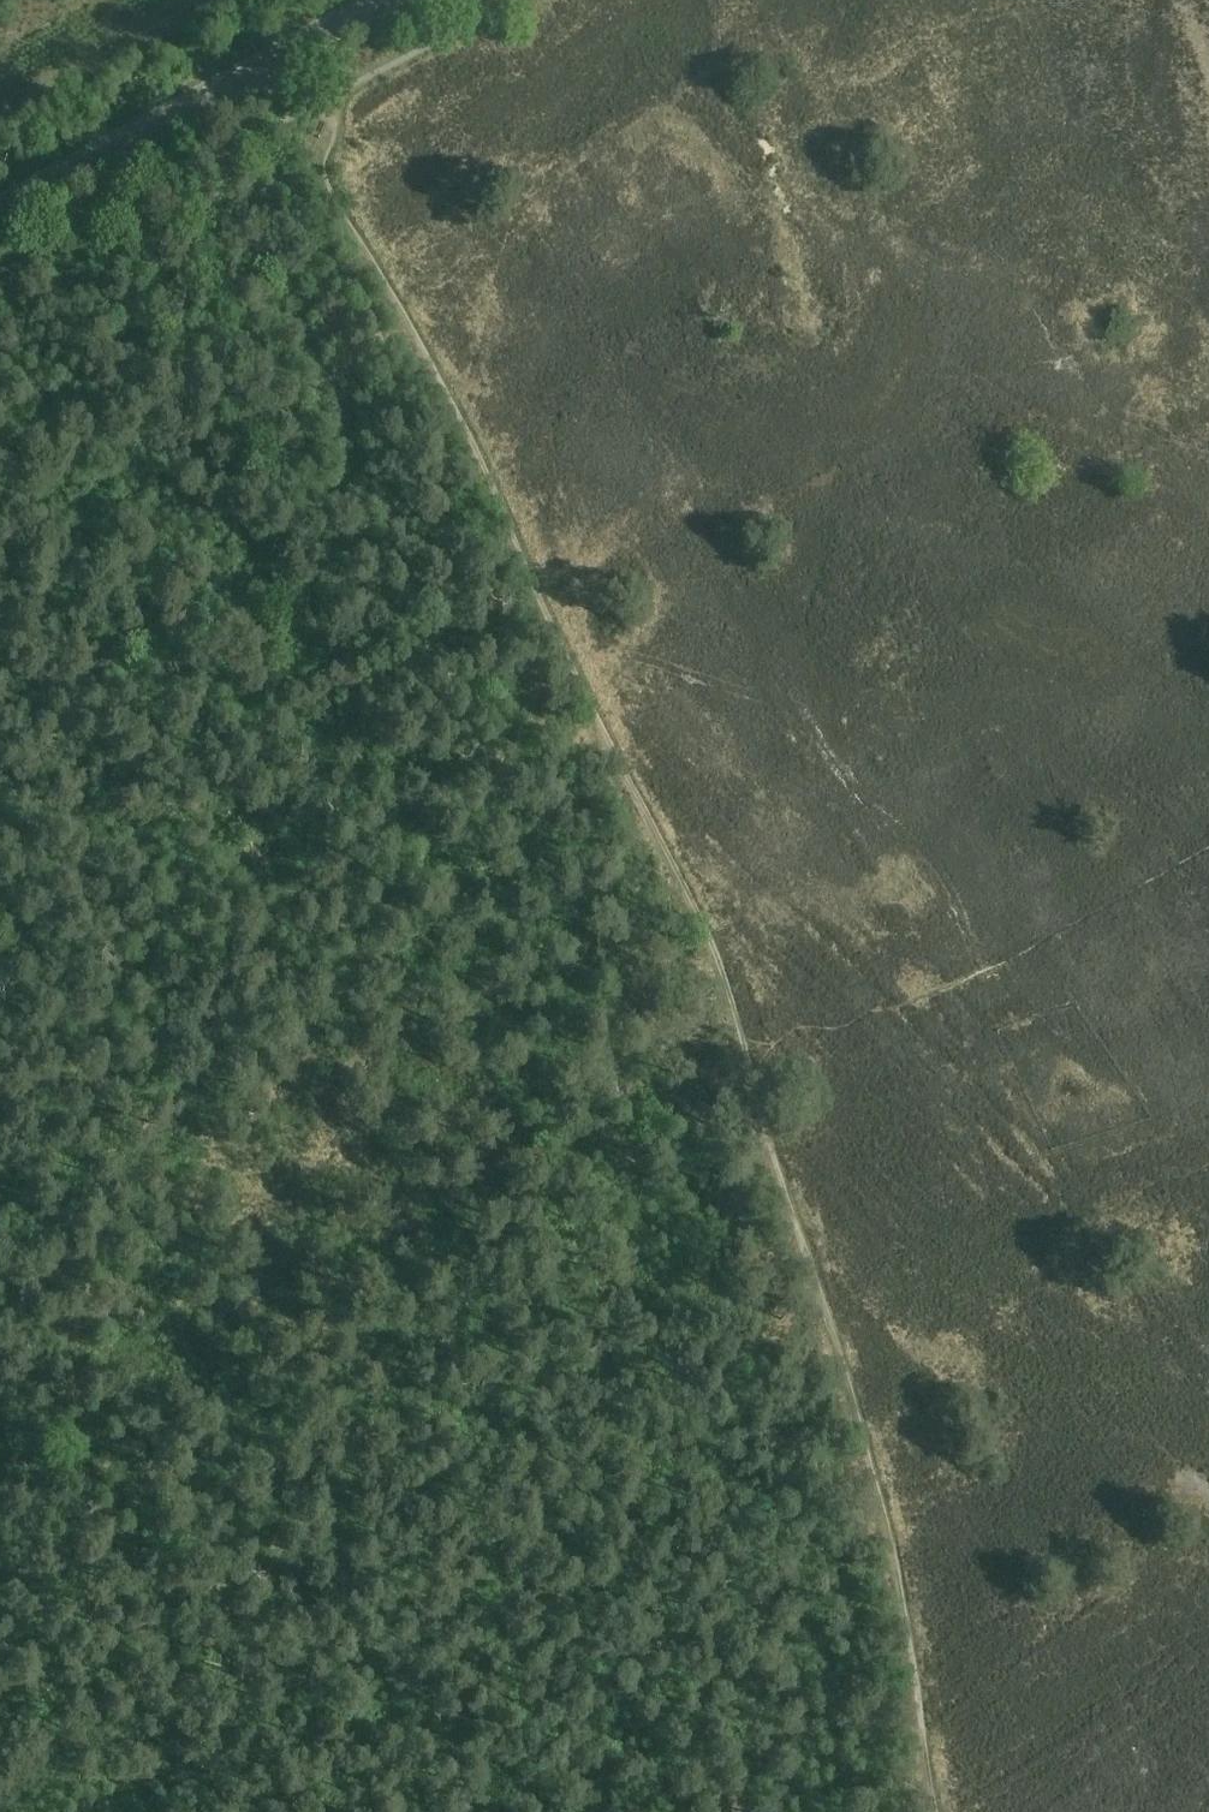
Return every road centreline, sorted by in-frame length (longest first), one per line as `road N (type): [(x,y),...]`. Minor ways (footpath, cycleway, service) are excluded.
road 1 (track): [(271,59),(482,466),(591,705),(717,951),(765,1138),(825,1286),(864,1435),(901,1594),(936,1811)]
road 2 (tertiary): [(0,209),(380,0)]
road 3 (track): [(201,0),(0,111)]

